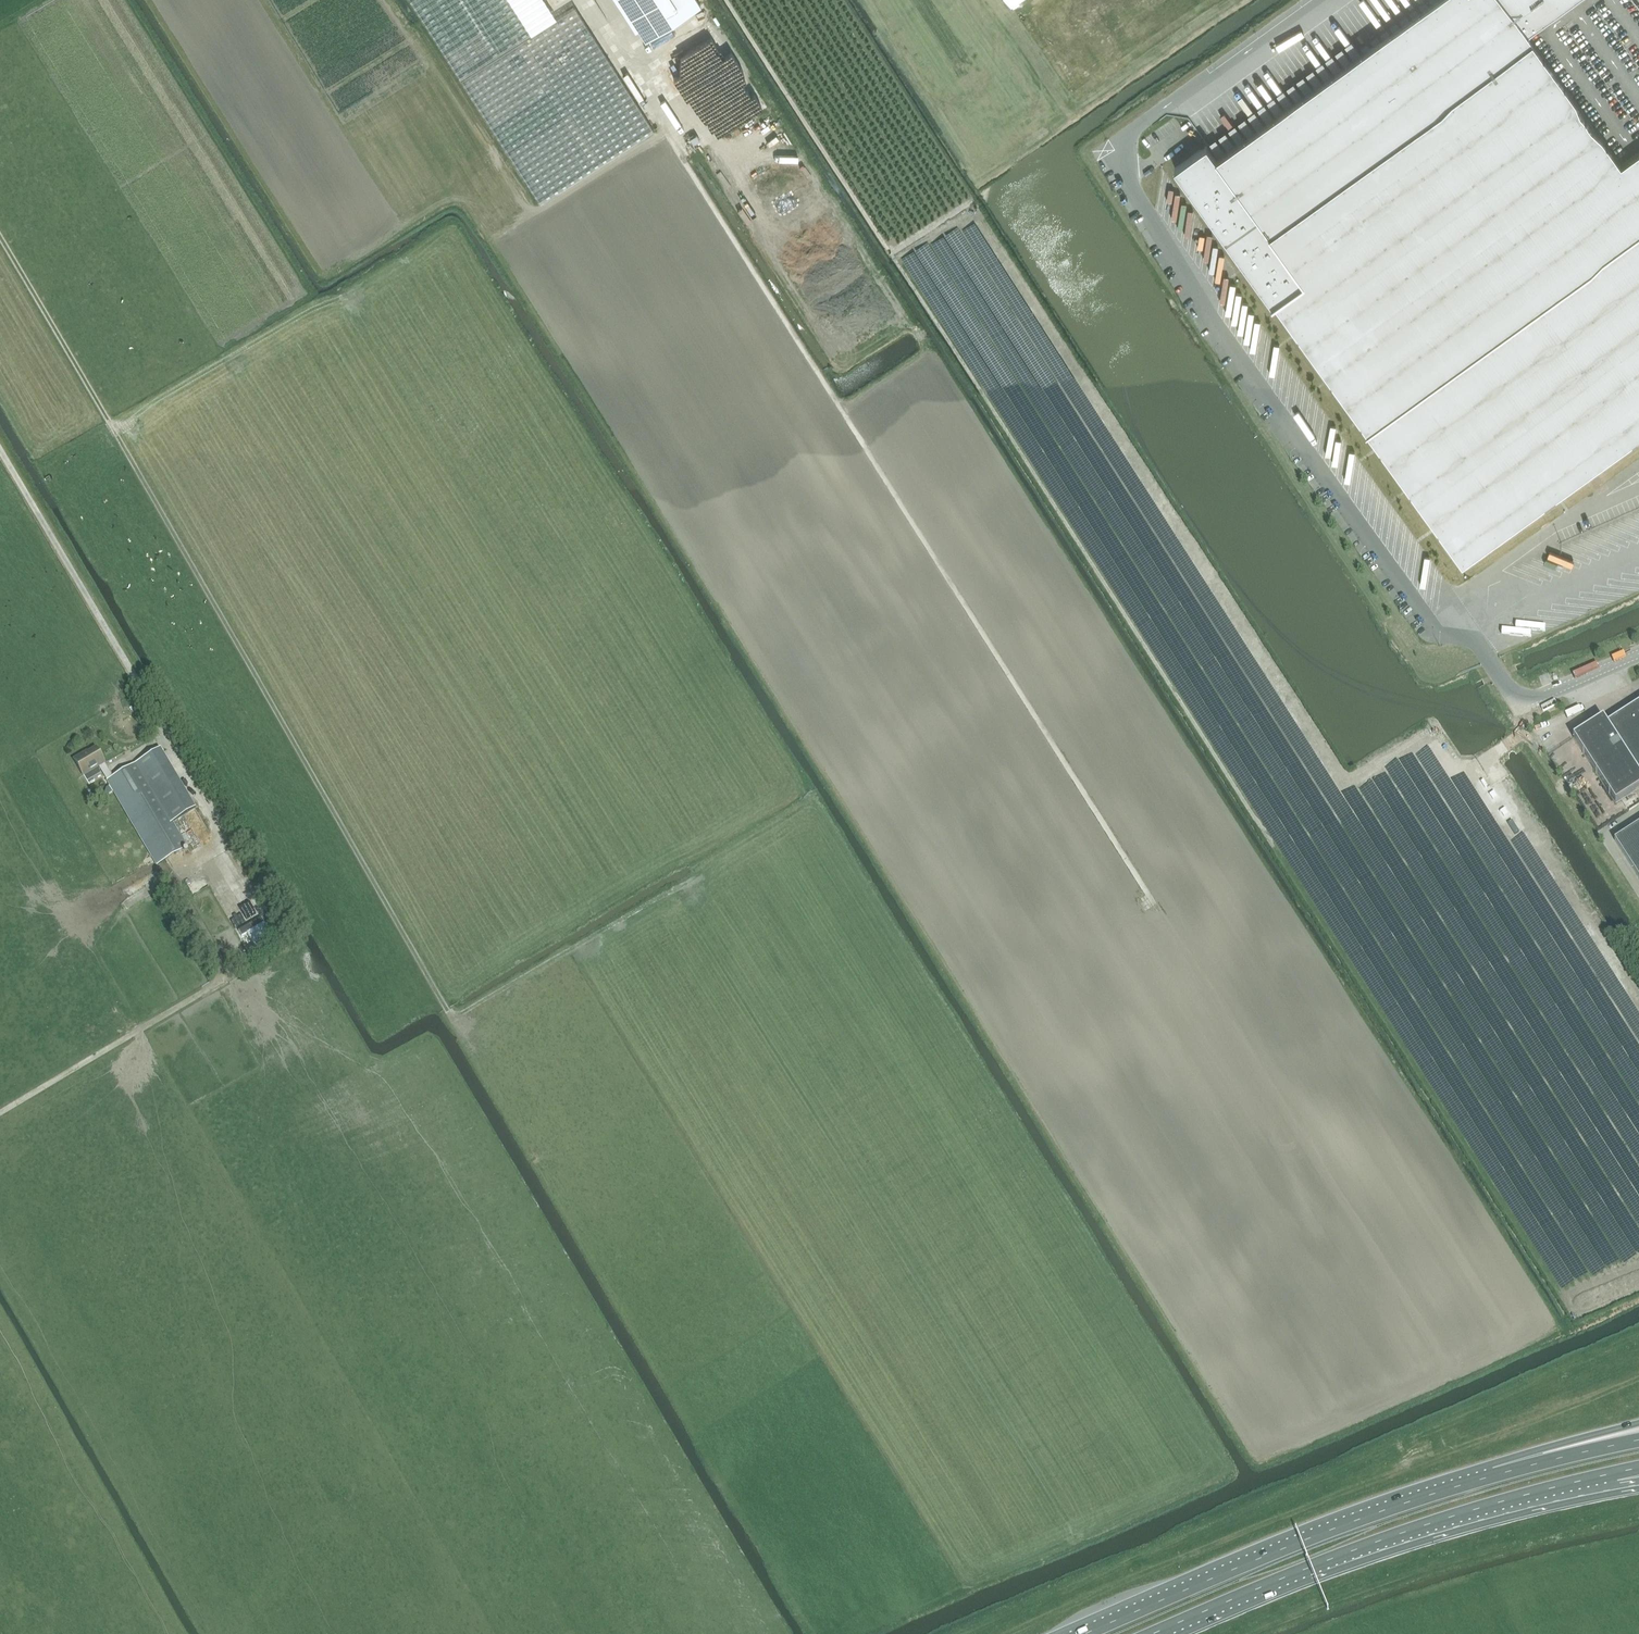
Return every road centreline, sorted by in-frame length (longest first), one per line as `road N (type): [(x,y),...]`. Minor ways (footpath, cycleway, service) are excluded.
road 1 (unclassified): [(1638,653),(1529,699),(1514,695),(1471,639),(1430,631),(1205,321),(1127,185),(1127,133),(1313,0)]
road 2 (trunk): [(1152,1633),(1397,1534),(1616,1472)]
road 3 (trunk): [(1493,1475),(1335,1527),(1083,1633)]
road 4 (trunk): [(1638,1423),(1543,1449),(1493,1475)]
road 5 (trunk): [(1638,1440),(1493,1475)]

